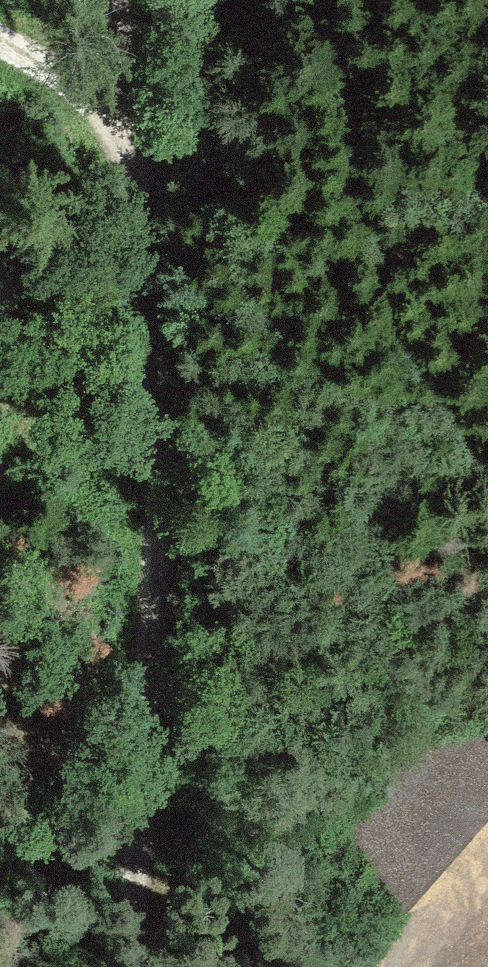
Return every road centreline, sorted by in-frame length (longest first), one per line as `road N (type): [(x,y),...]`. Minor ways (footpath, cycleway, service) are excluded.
road 1 (track): [(132,966),(164,600),(157,346),(114,0)]
road 2 (track): [(133,124),(0,42)]

